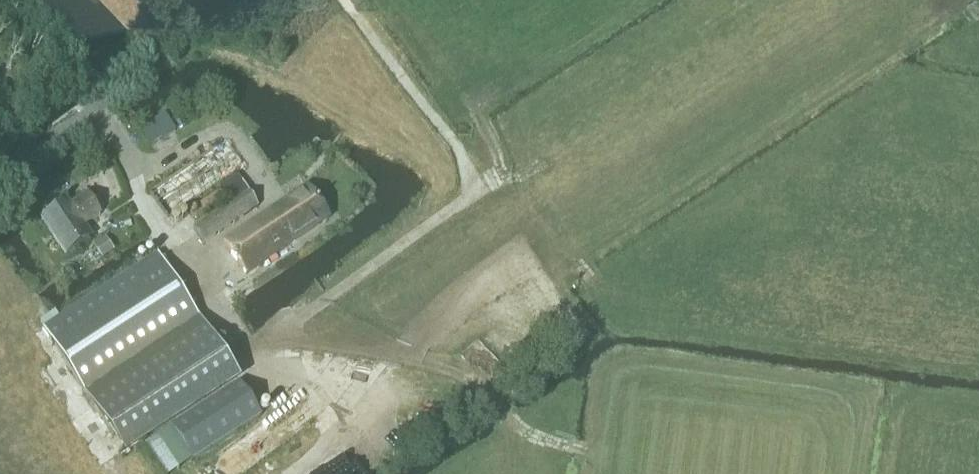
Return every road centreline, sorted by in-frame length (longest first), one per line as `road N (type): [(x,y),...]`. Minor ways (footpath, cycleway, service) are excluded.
road 1 (track): [(273,341),(478,191),(467,159),(347,0)]
road 2 (track): [(478,191),(641,154),(877,0)]
road 3 (track): [(478,191),(511,256),(443,334),(461,374)]
road 4 (track): [(645,460),(549,436),(546,473)]

